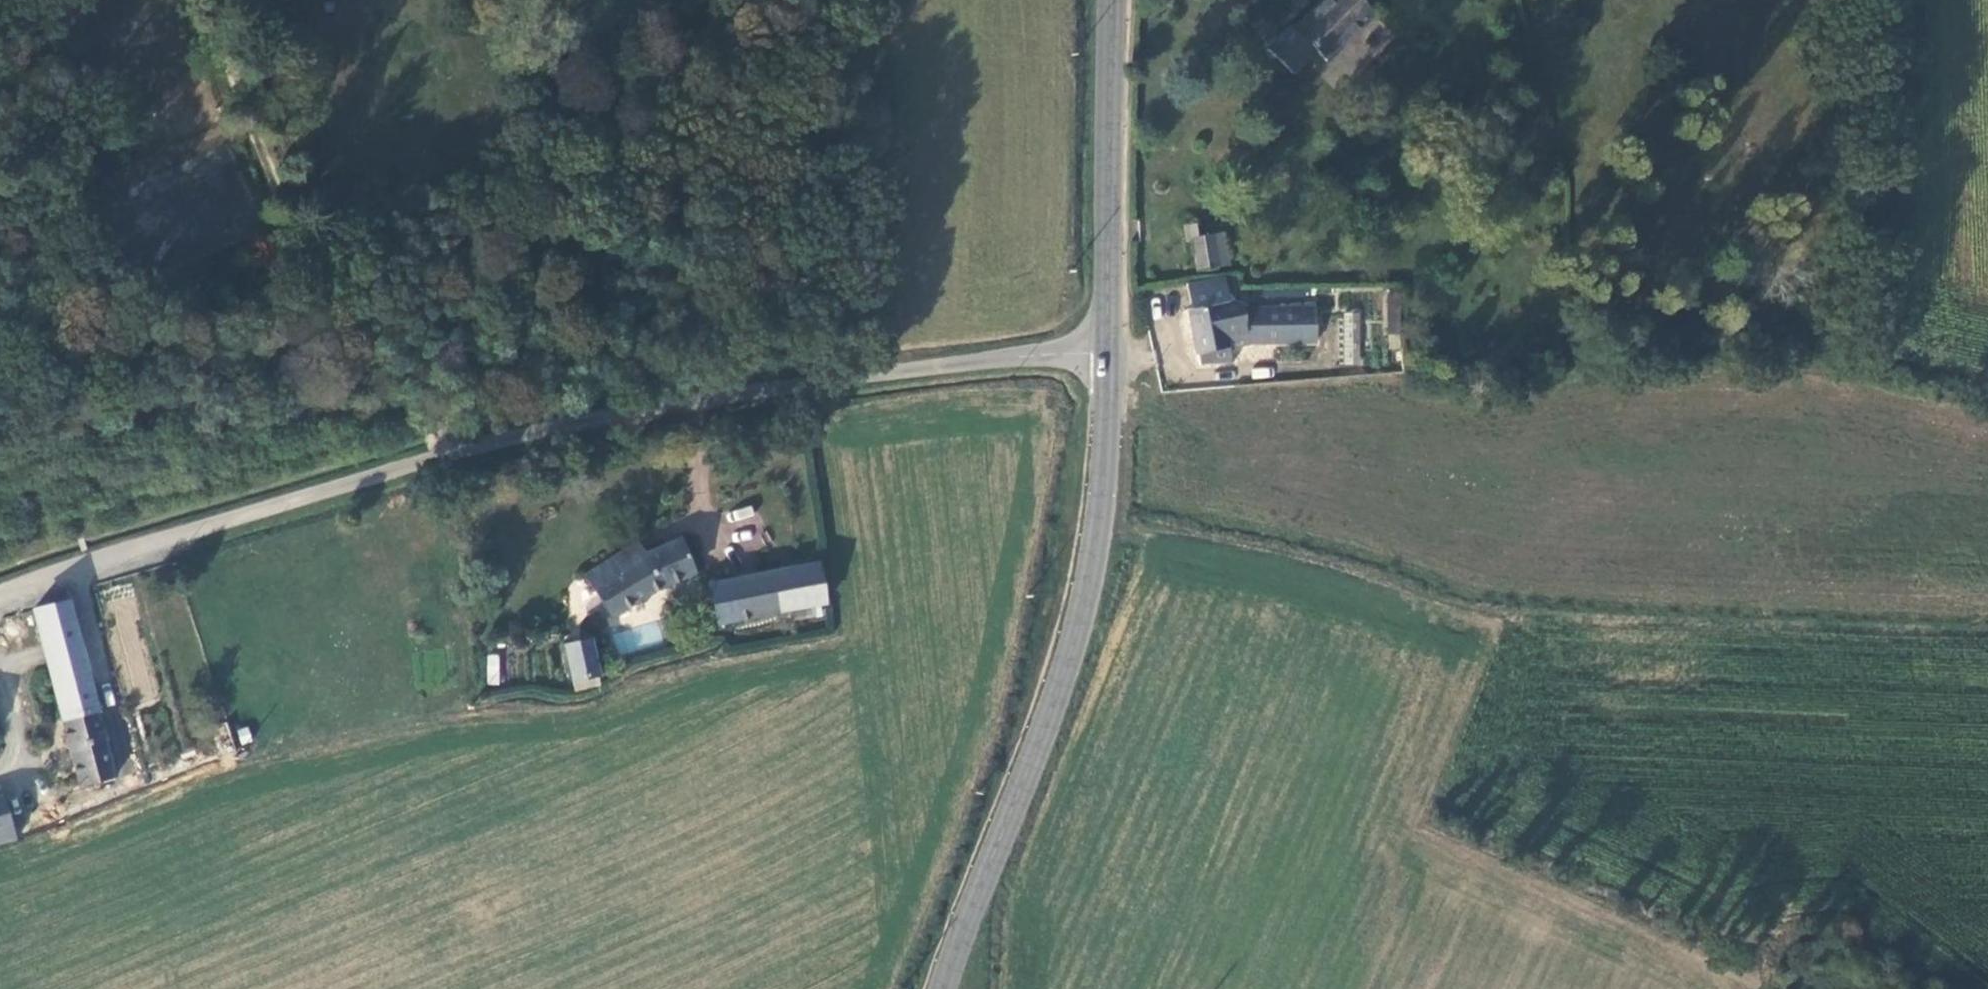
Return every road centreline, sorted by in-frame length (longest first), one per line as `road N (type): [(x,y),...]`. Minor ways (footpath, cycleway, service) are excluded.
road 1 (unclassified): [(1108,354),(803,382),(469,446),(0,596)]
road 2 (secondary): [(1108,354),(1102,495),(1084,603),(944,988)]
road 3 (secondary): [(1113,0),(1108,354)]

